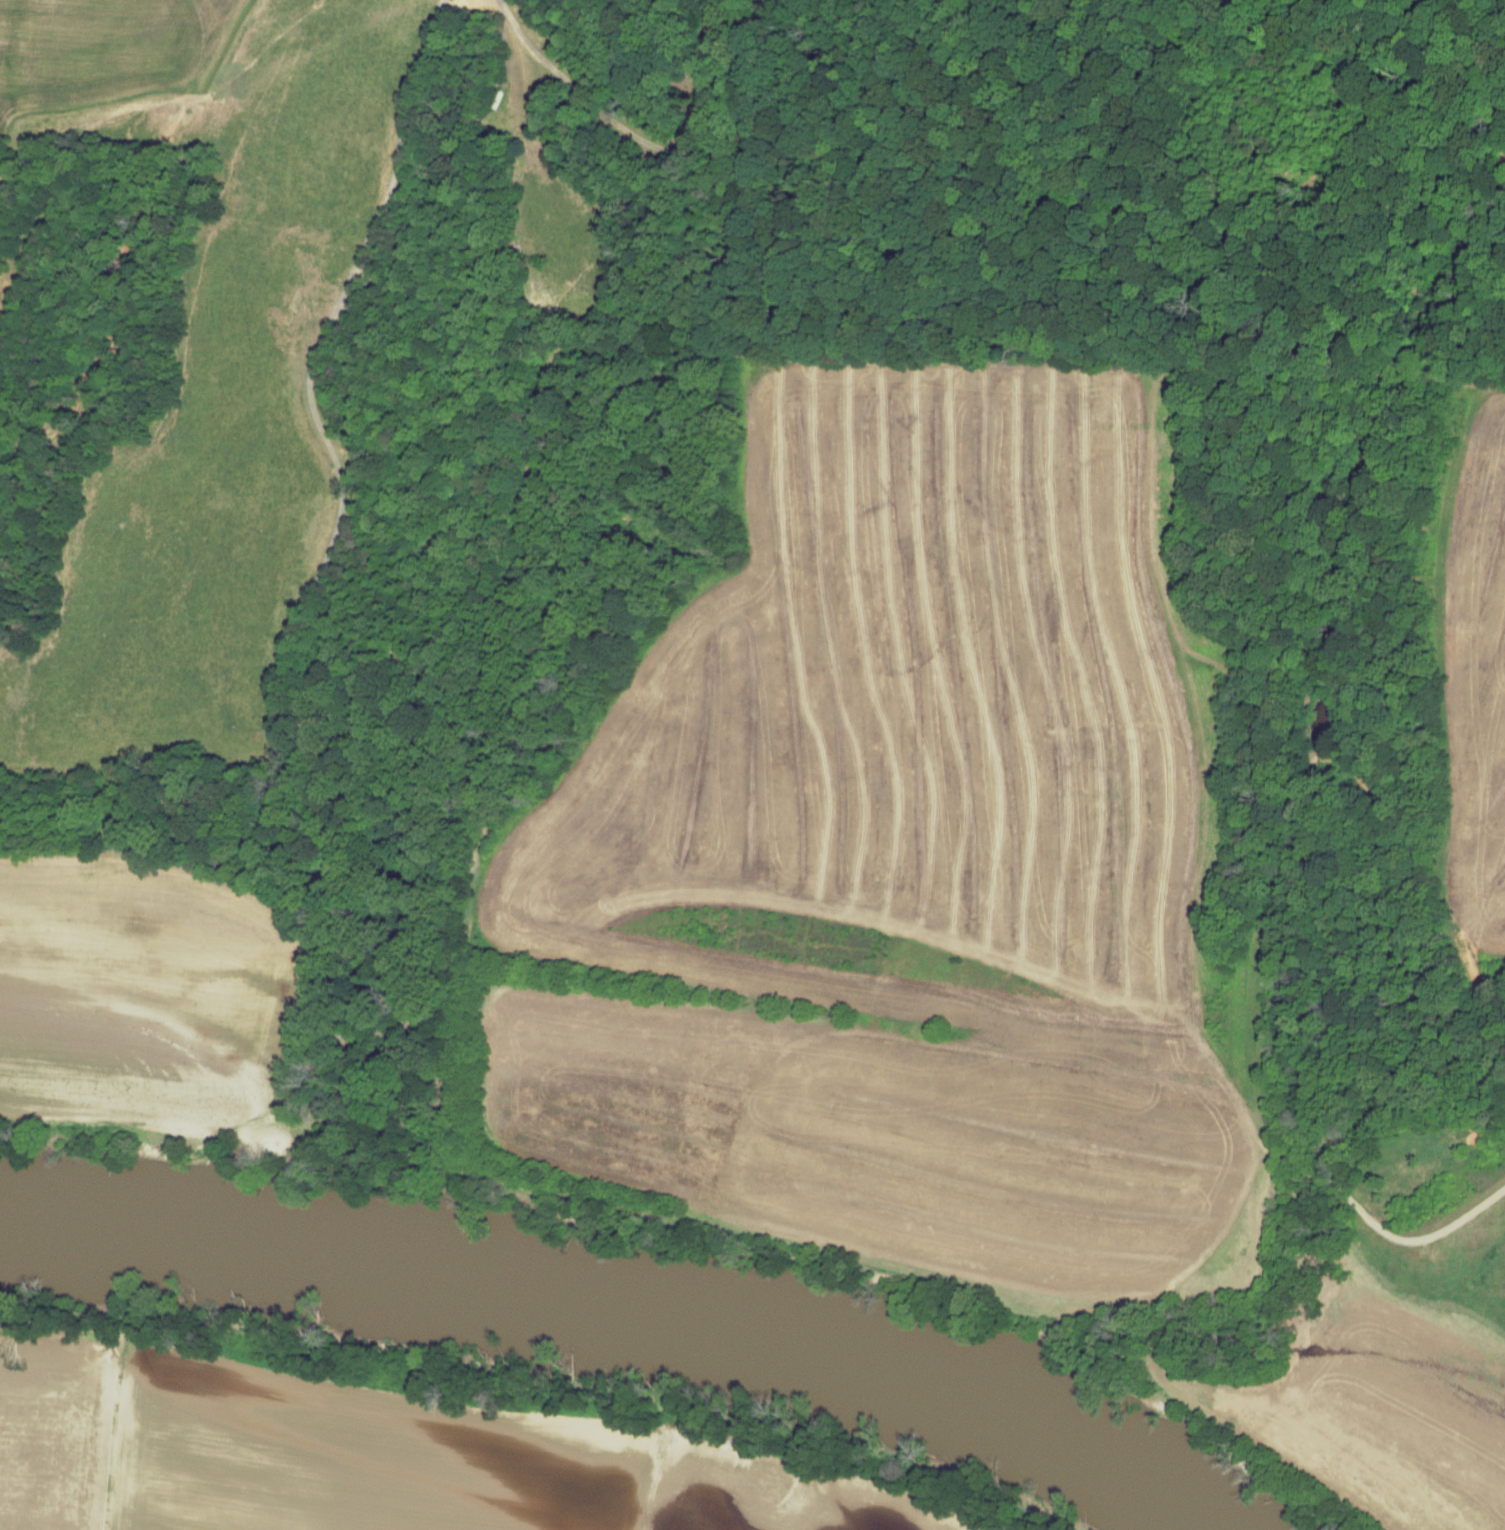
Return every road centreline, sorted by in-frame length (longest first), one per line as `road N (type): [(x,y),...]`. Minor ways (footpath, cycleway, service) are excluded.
road 1 (residential): [(105,1529),(119,1342)]

